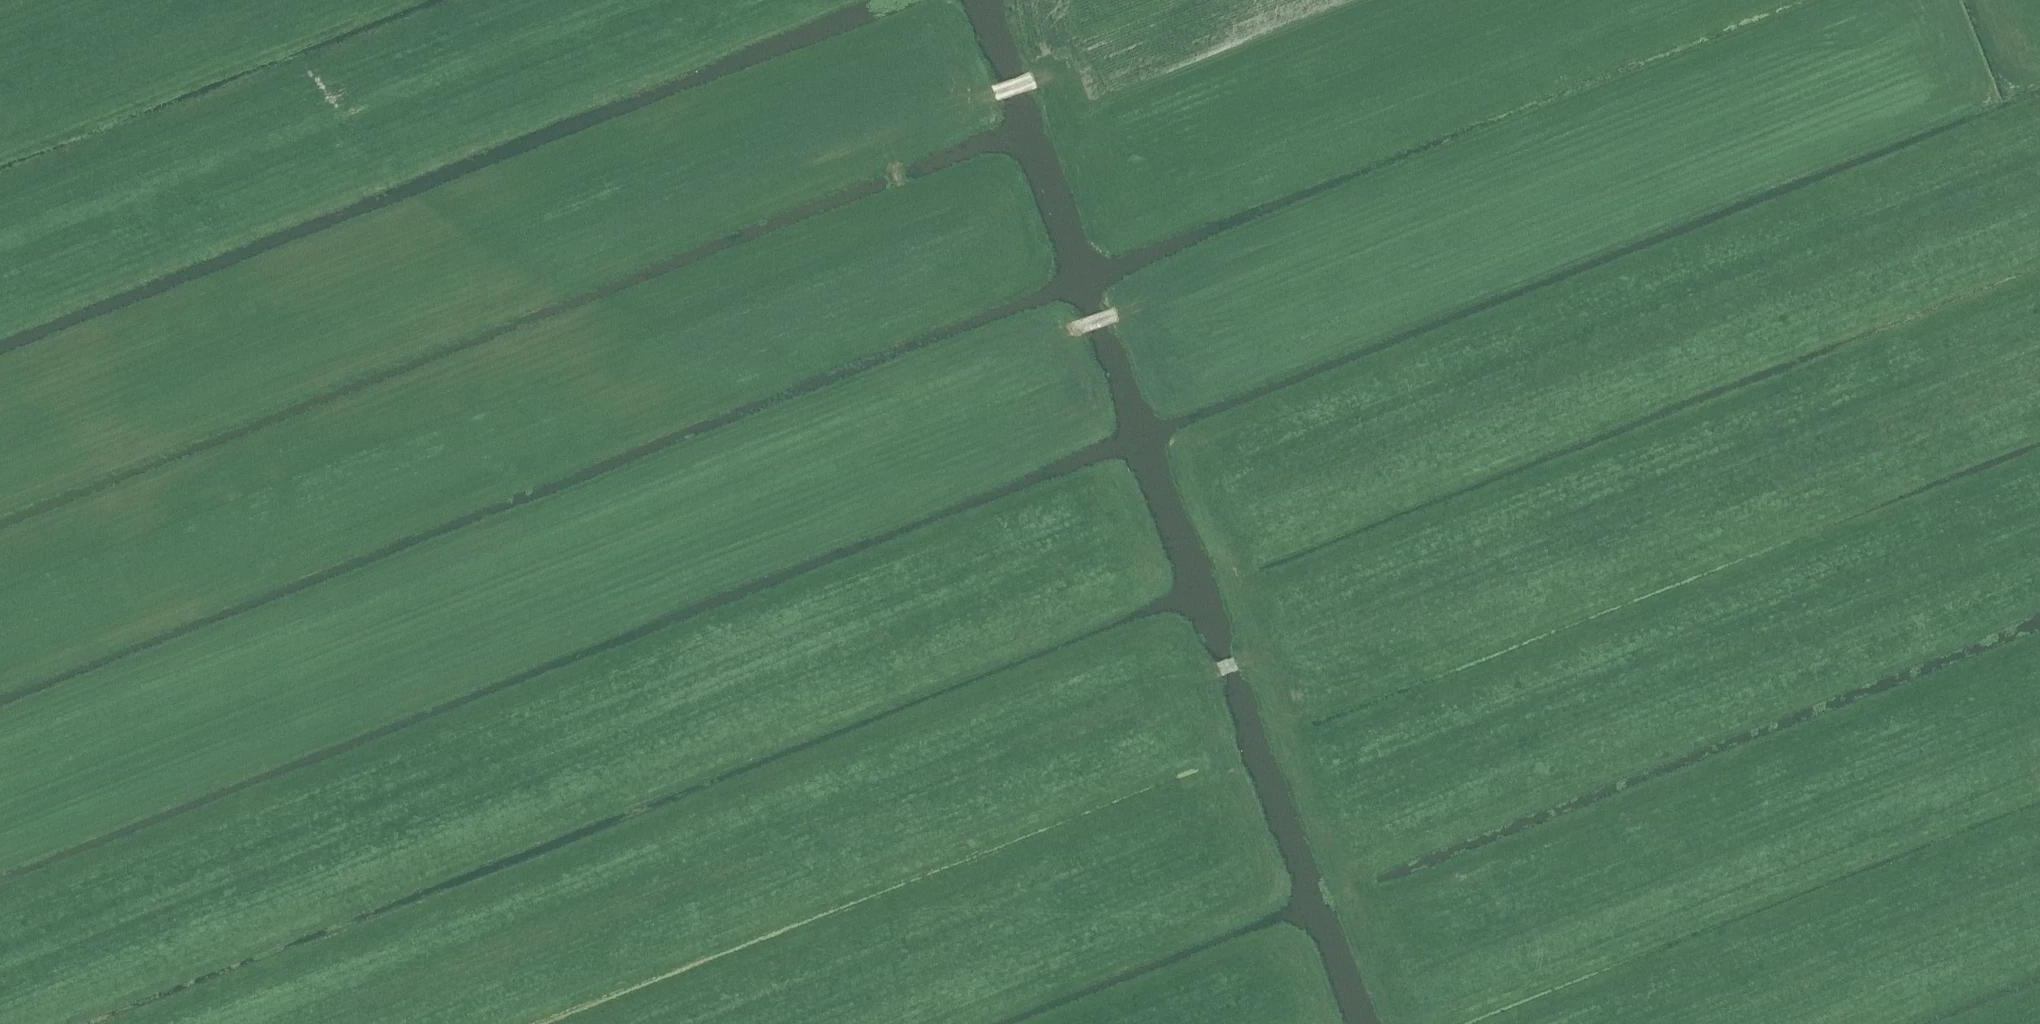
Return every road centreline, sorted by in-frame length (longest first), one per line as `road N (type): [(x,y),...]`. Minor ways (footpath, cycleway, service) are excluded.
road 1 (track): [(312,1023),(1264,651)]

